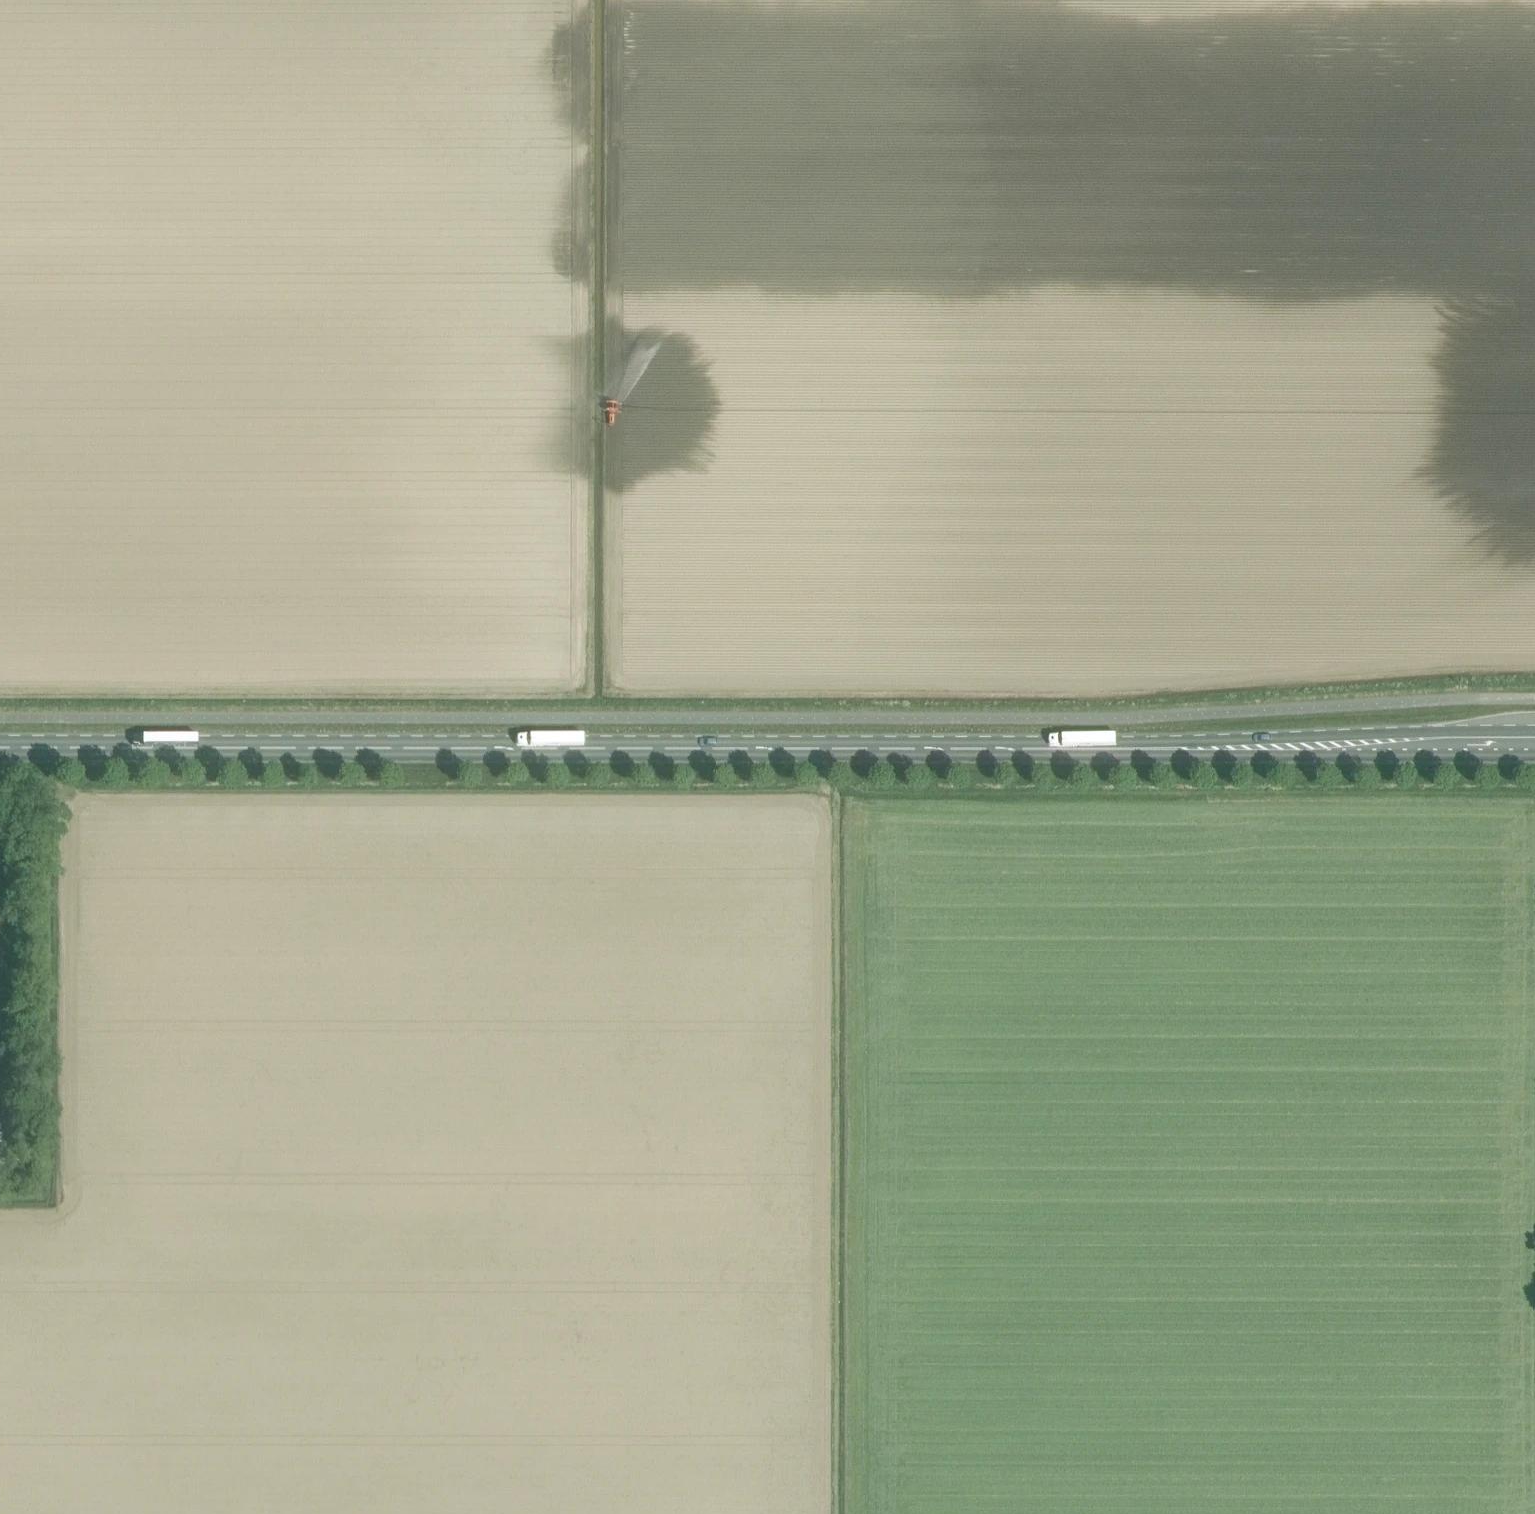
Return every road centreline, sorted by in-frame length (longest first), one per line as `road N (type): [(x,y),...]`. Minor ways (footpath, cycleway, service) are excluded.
road 1 (primary): [(1168,749),(0,748)]
road 2 (primary): [(1534,731),(1182,741),(1168,749)]
road 3 (primary): [(1168,749),(1181,756),(1534,756)]

